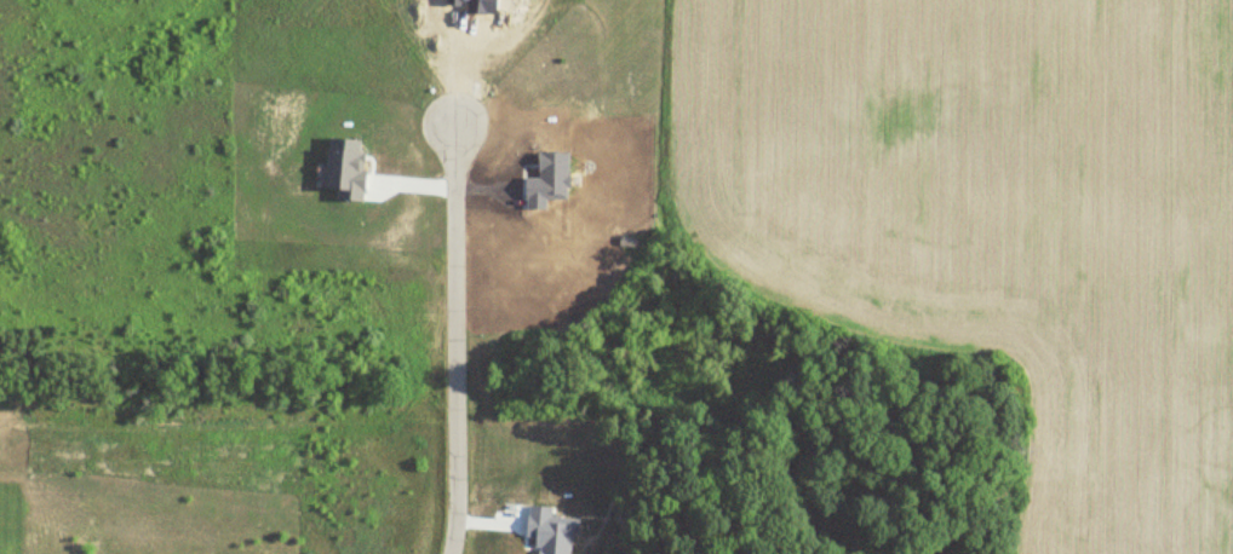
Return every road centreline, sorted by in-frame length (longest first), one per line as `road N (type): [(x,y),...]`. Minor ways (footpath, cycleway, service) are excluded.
road 1 (residential): [(451,553),(454,125)]

